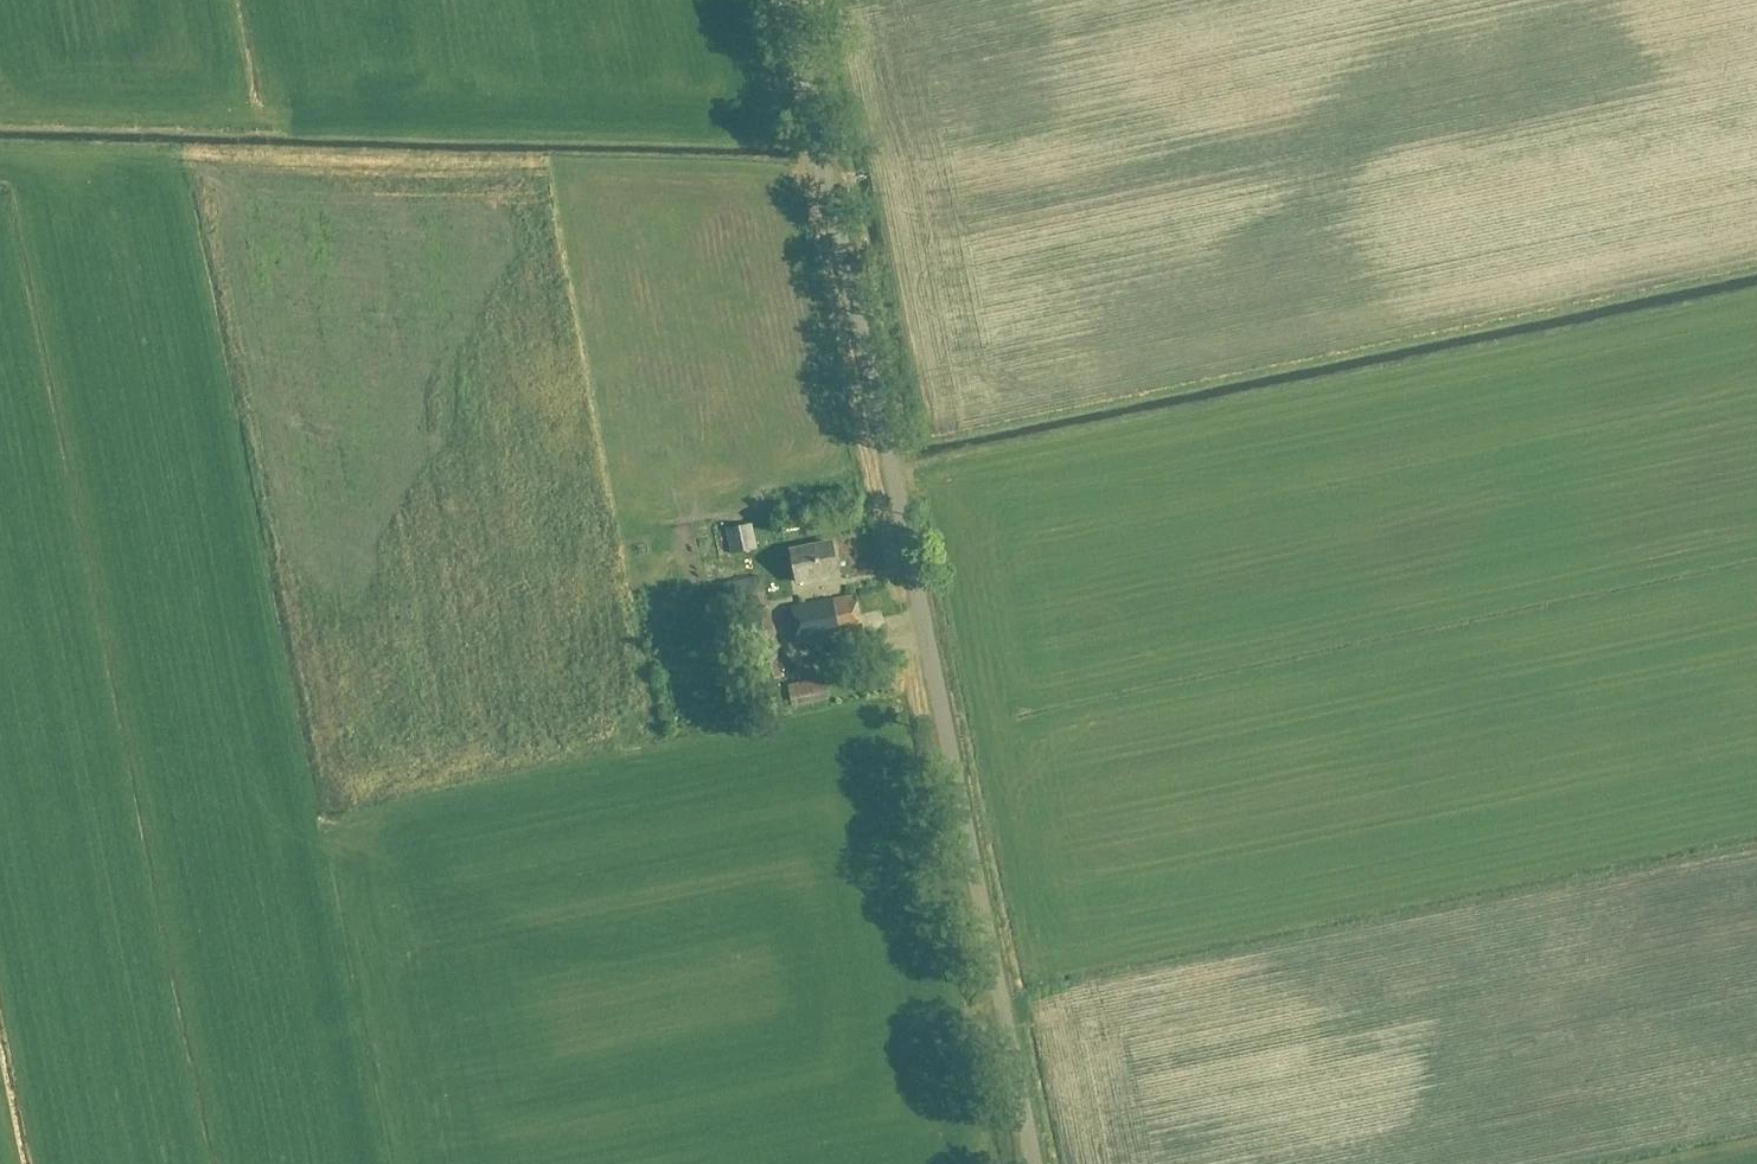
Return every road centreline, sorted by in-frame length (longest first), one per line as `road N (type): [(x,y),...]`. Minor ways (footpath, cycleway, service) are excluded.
road 1 (unclassified): [(1027,1163),(792,0)]

